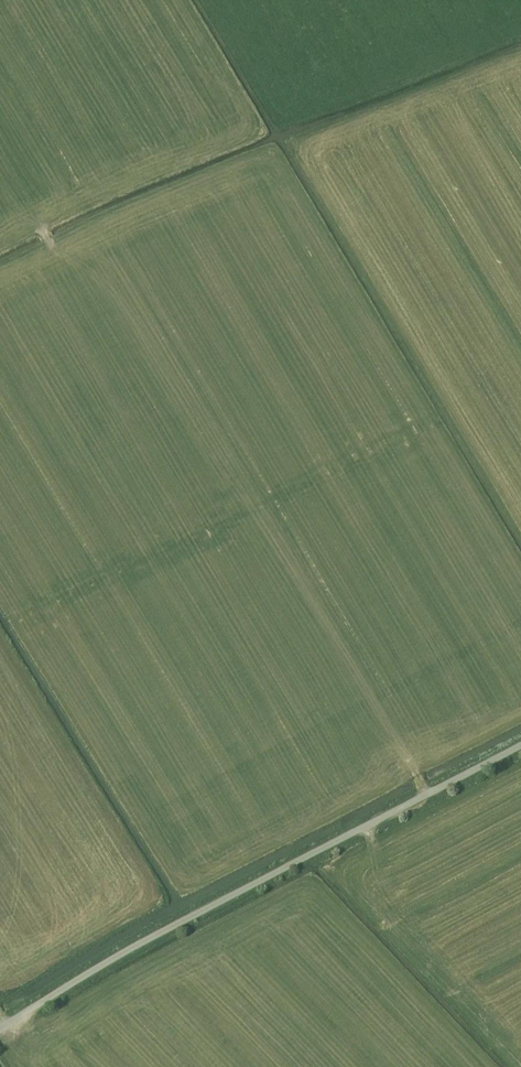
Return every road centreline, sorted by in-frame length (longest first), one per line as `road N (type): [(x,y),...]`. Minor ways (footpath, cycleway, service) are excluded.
road 1 (unclassified): [(0,1025),(144,940),(520,743)]

